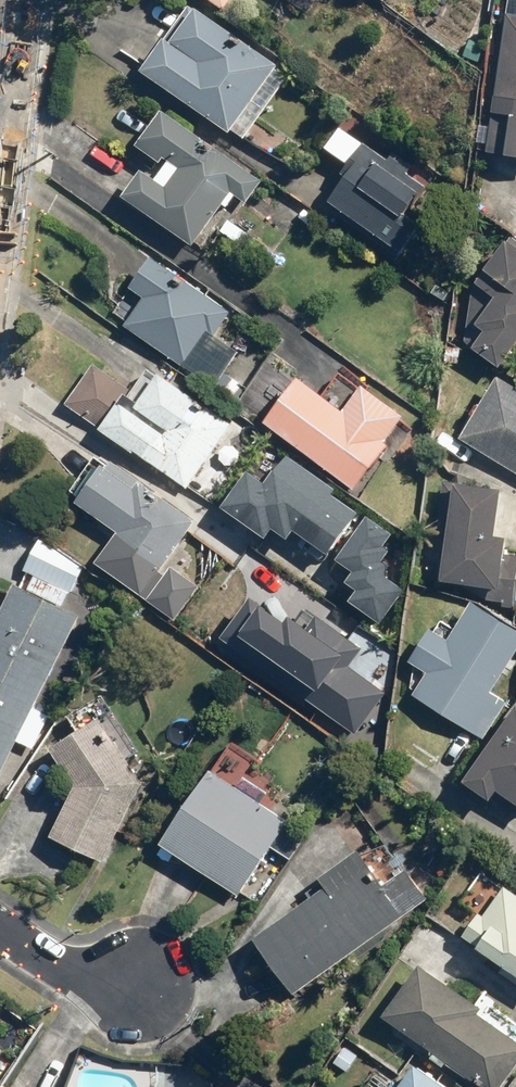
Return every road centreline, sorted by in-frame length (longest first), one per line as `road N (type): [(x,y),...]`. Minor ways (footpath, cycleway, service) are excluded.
road 1 (residential): [(0,927),(59,964),(139,983)]

